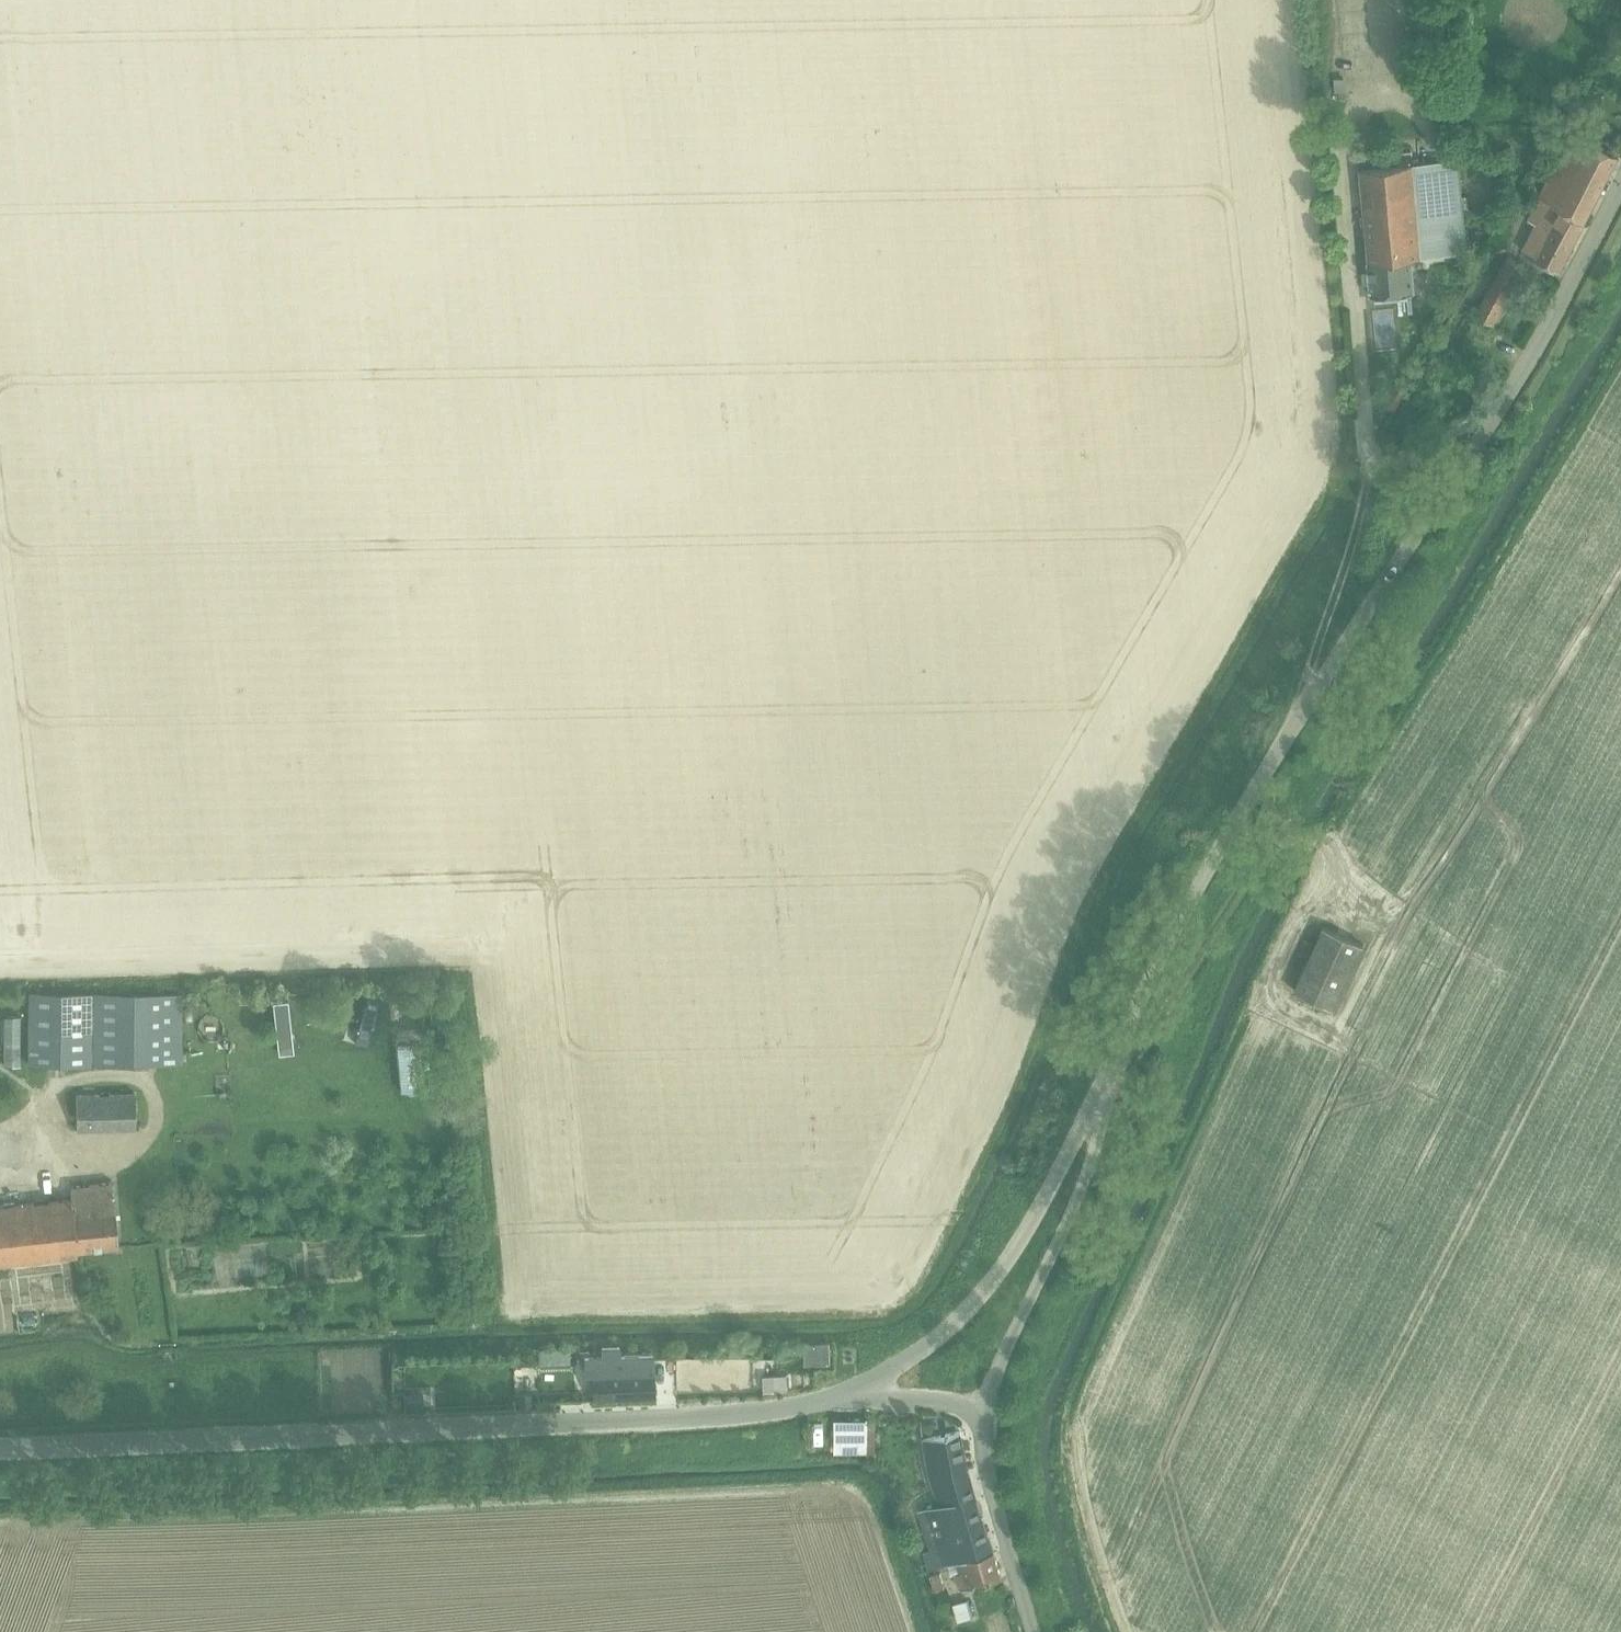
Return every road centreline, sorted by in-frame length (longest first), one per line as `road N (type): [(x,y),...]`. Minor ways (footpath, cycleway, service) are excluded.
road 1 (unclassified): [(1103,1089),(1149,981),(1227,836),(1535,350),(1620,188)]
road 2 (unclassified): [(0,1448),(747,1413),(847,1398)]
road 3 (unclassified): [(1103,1089),(1056,1181),(977,1300),(934,1341),(847,1398)]
road 4 (unclassified): [(981,1429),(1006,1349),(1089,1166),(1103,1089)]
road 5 (track): [(1113,1065),(1144,1047),(1264,860),(1295,841),(1325,848)]
road 6 (unclassified): [(1033,1631),(981,1429)]
road 7 (unclassified): [(981,1429),(969,1415),(928,1399),(847,1398)]

